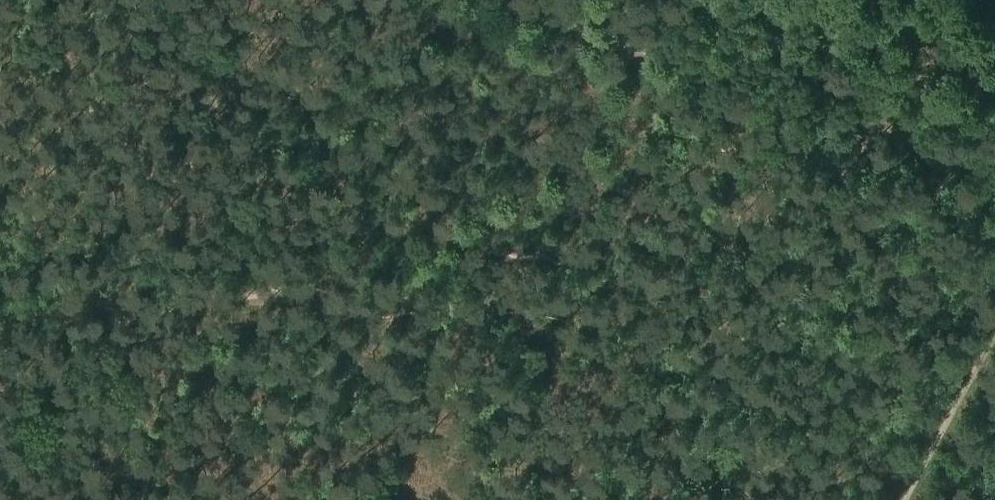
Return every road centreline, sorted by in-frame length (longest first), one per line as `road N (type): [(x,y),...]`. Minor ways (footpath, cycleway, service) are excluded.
road 1 (track): [(994,224),(862,271),(749,297),(709,284),(144,265),(69,273),(0,303)]

